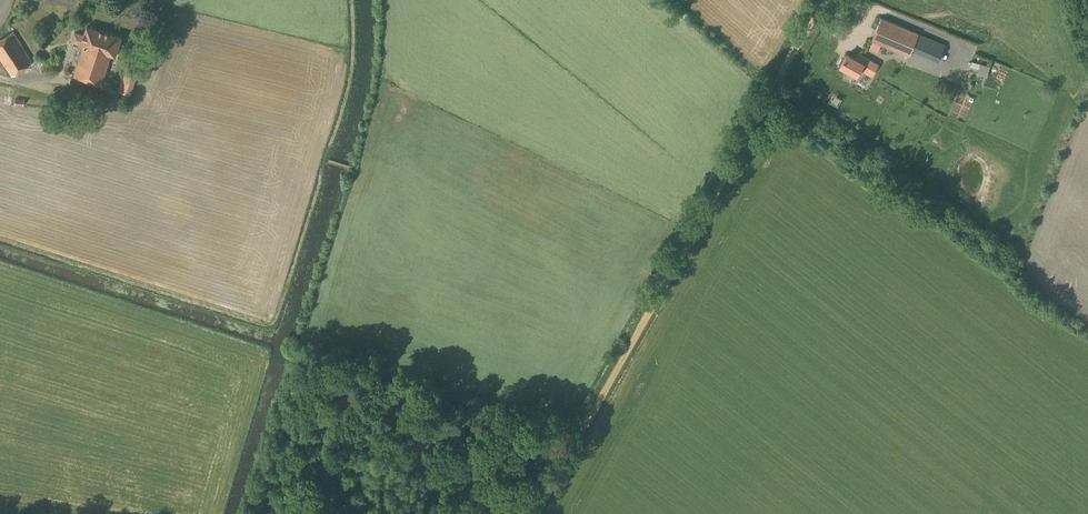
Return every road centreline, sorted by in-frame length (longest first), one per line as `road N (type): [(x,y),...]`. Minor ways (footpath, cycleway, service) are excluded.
road 1 (track): [(535,513),(802,27)]

